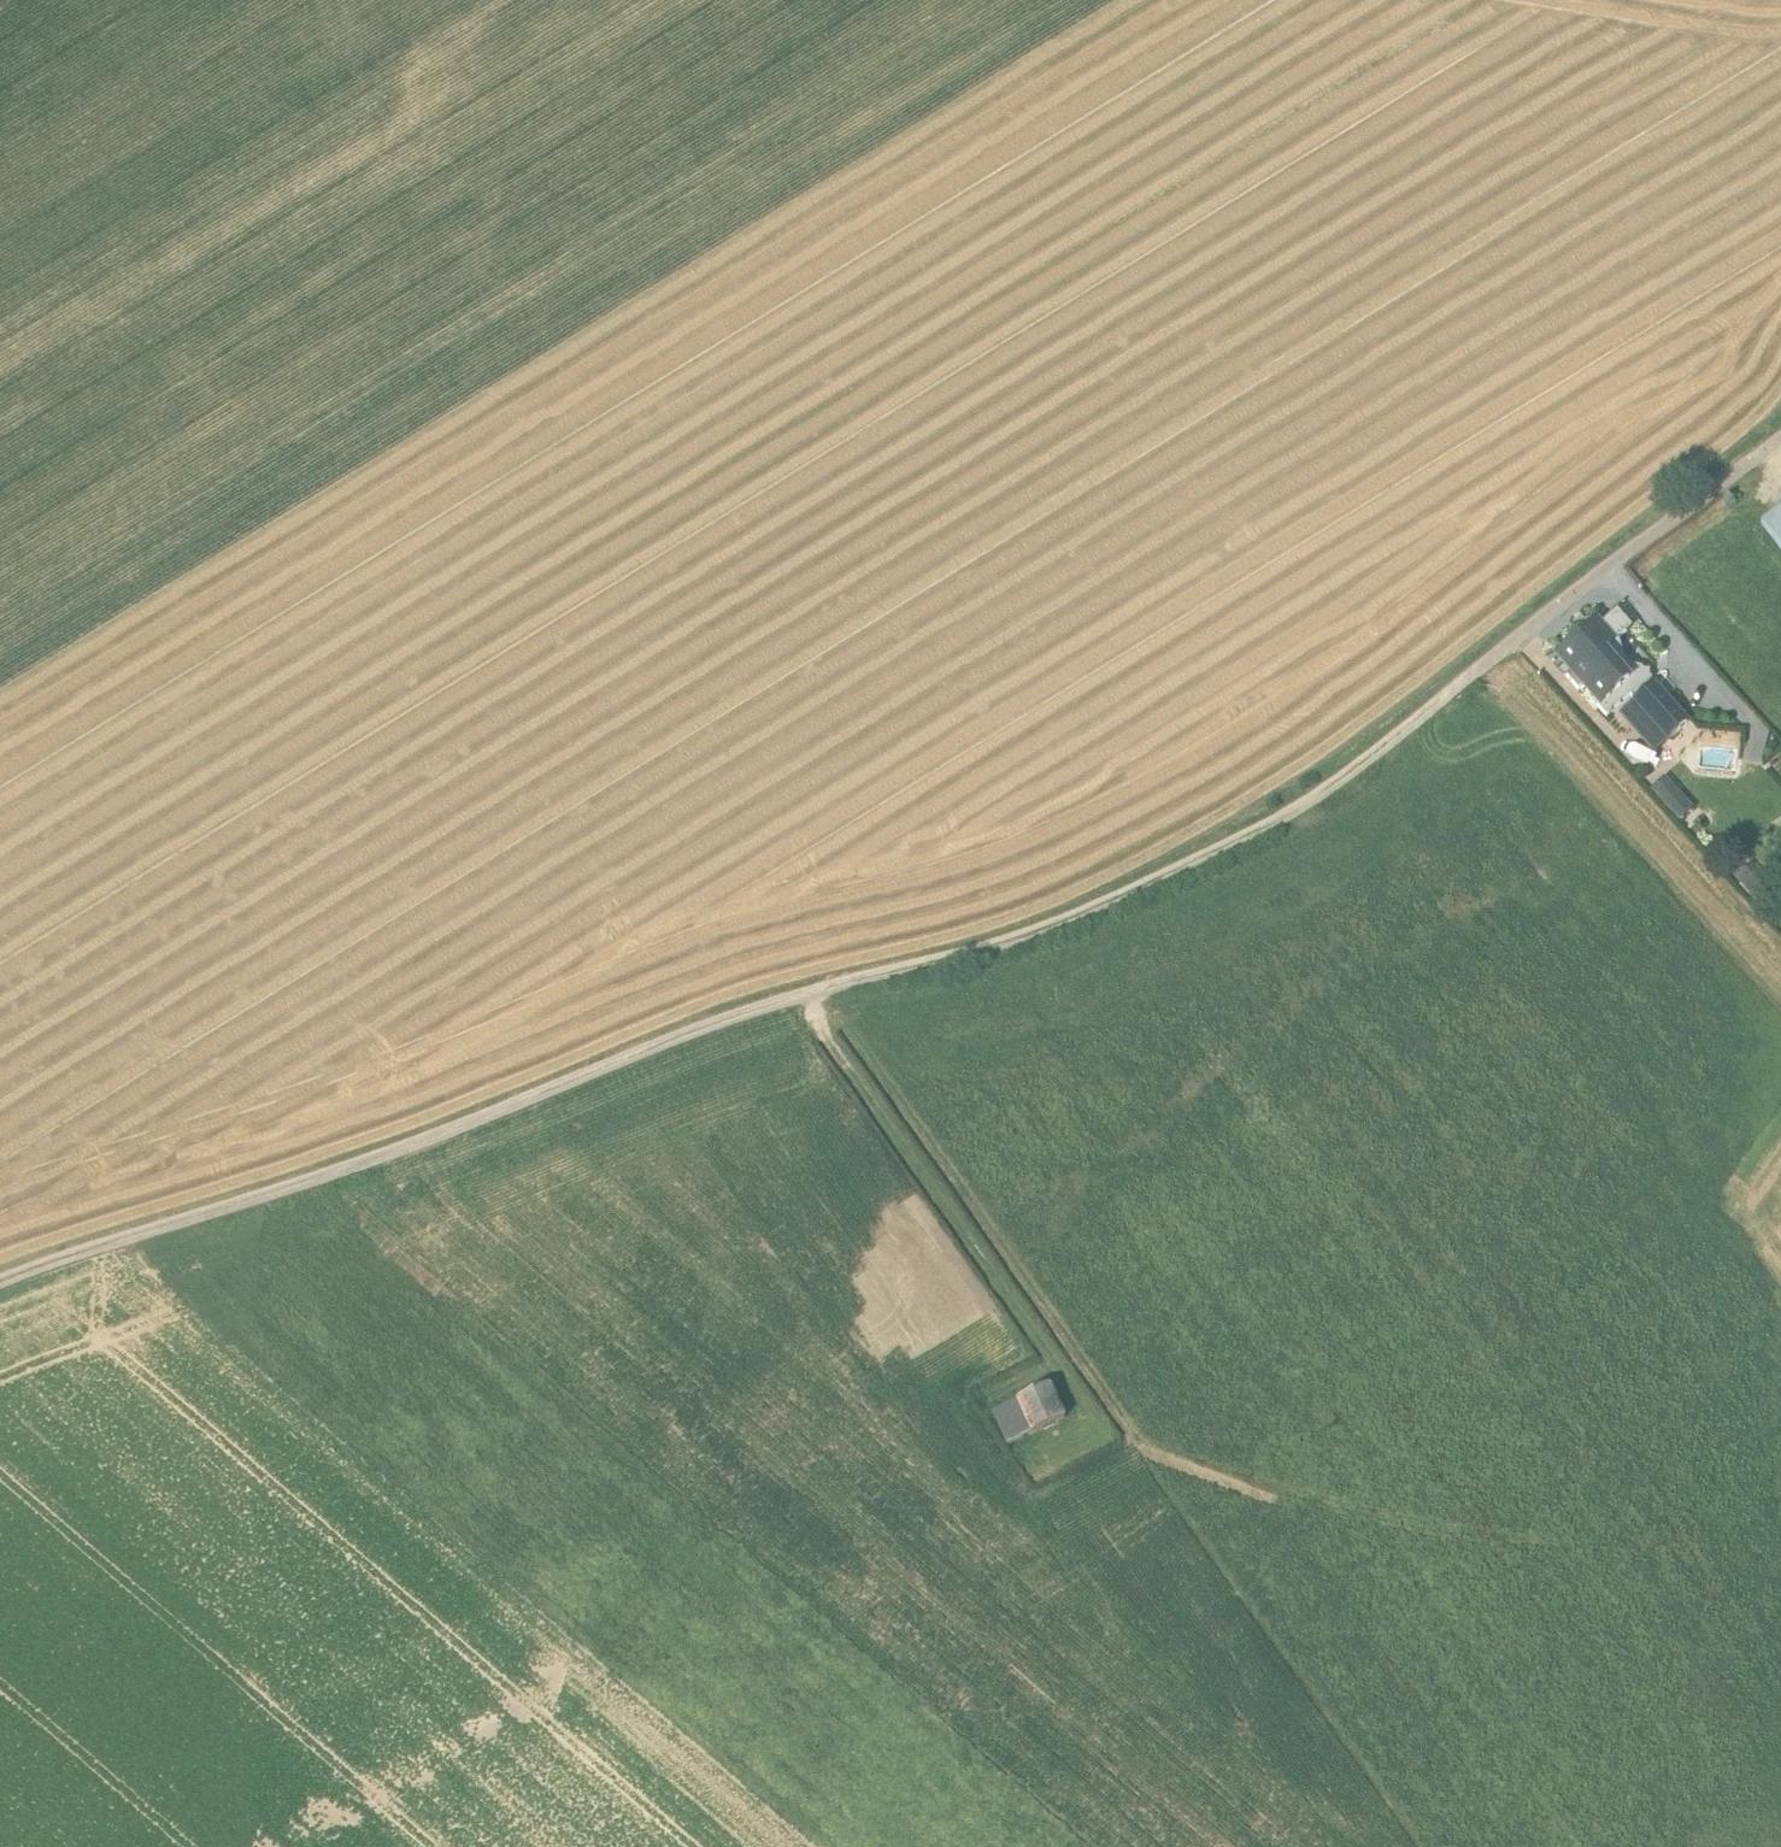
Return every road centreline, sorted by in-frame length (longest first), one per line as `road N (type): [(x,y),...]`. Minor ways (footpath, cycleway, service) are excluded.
road 1 (track): [(0,1280),(366,1159),(738,1014),(1074,915),(1326,787),(1514,641)]
road 2 (track): [(803,994),(1106,1440)]
road 3 (unclassified): [(1514,641),(1780,438)]

